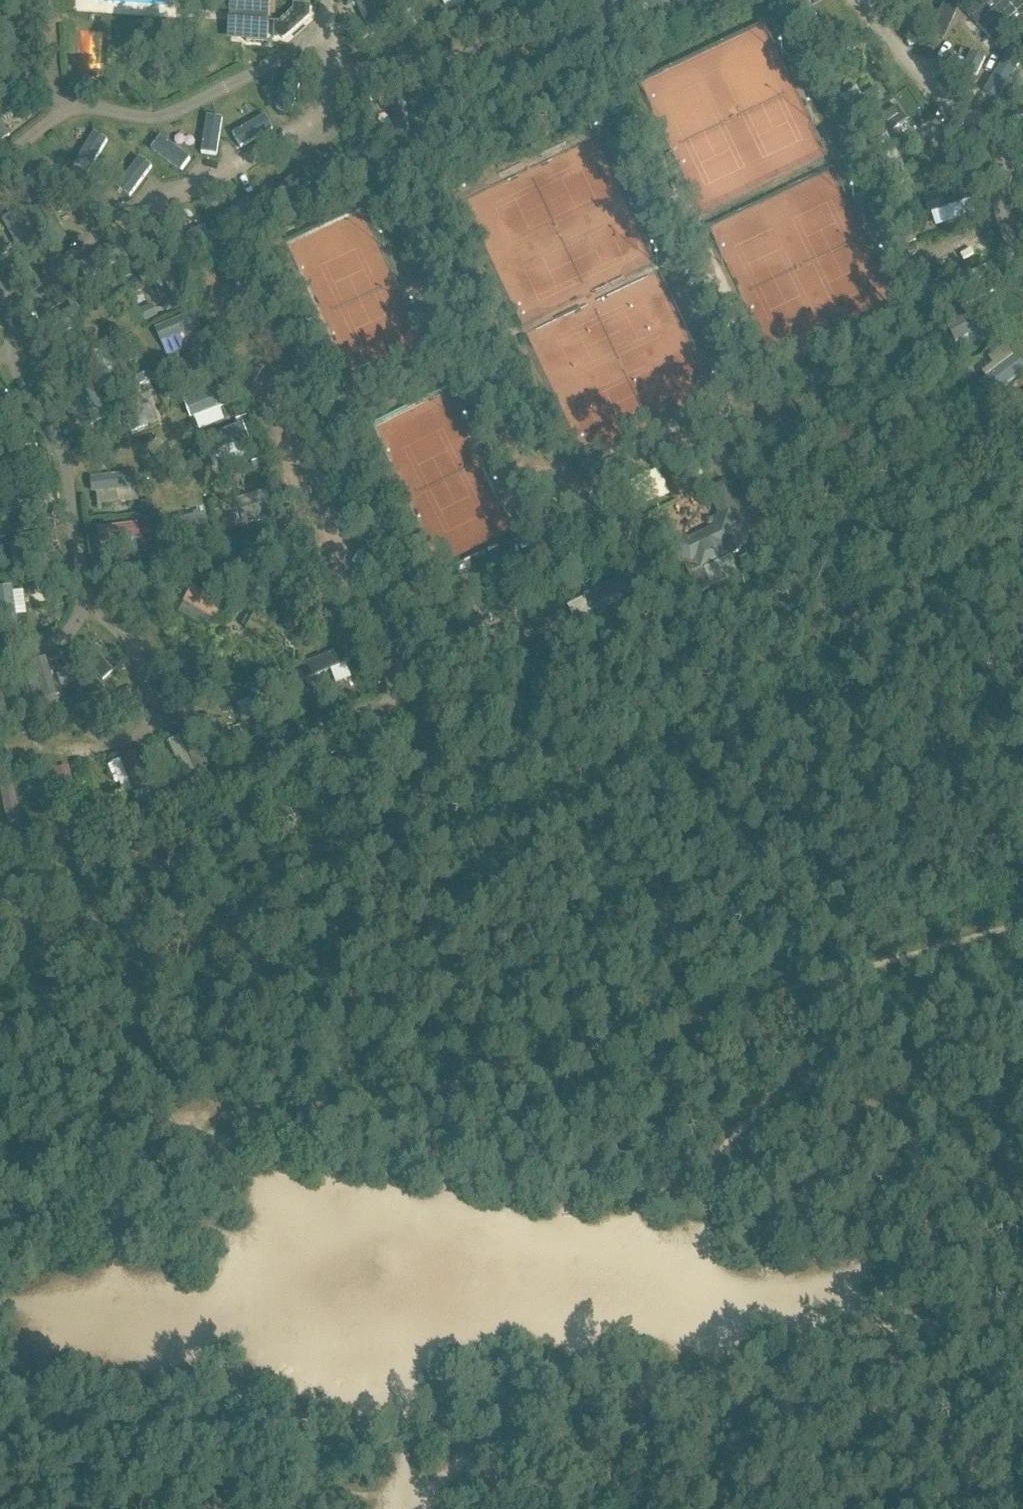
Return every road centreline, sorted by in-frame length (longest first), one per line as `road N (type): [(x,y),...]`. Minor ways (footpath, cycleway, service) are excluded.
road 1 (track): [(1022,923),(495,1074),(366,1102)]
road 2 (residential): [(420,706),(415,733),(0,845)]
road 3 (track): [(333,89),(307,129),(99,234),(13,300)]
road 4 (track): [(366,1102),(193,1124),(0,1126)]
road 5 (track): [(315,37),(333,89),(353,93),(542,0)]

